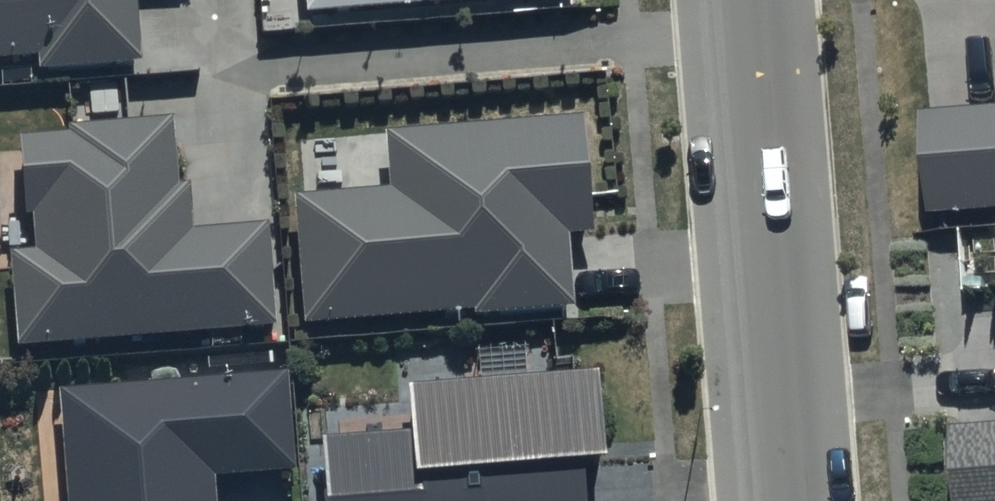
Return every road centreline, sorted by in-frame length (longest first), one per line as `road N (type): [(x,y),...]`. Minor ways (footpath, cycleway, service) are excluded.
road 1 (tertiary): [(784,500),(743,0)]

